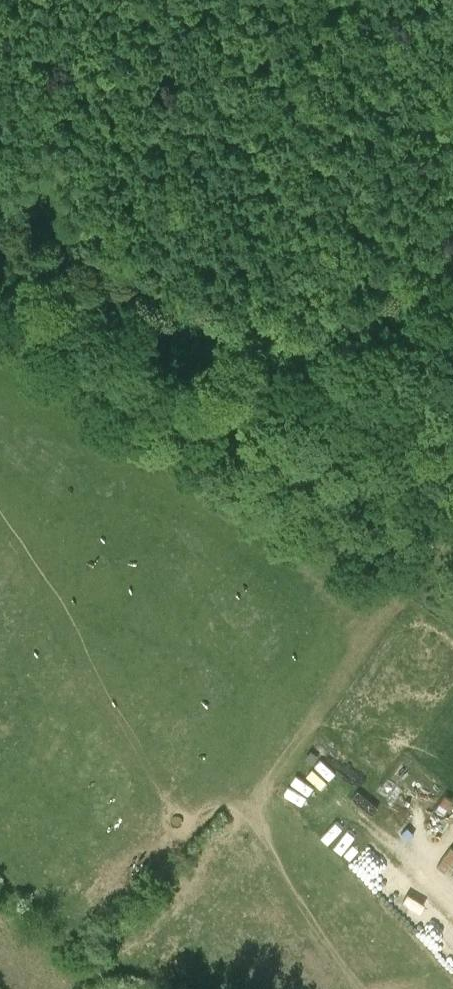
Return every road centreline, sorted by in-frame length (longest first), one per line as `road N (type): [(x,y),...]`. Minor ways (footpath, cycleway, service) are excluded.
road 1 (track): [(53,988),(101,961),(408,580),(452,535)]
road 2 (track): [(452,255),(332,331),(306,340),(250,339),(0,187)]
road 3 (track): [(370,631),(0,343)]

